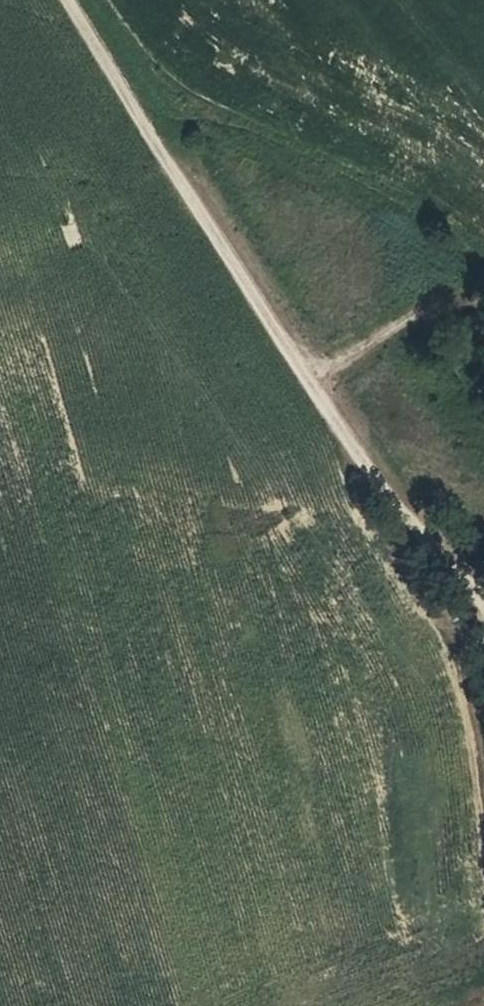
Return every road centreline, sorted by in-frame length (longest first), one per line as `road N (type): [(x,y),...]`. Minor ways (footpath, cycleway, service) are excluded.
road 1 (track): [(72,0),(313,376),(431,542),(483,600)]
road 2 (track): [(313,376),(440,302),(483,297)]
road 3 (track): [(483,624),(463,666),(483,796)]

